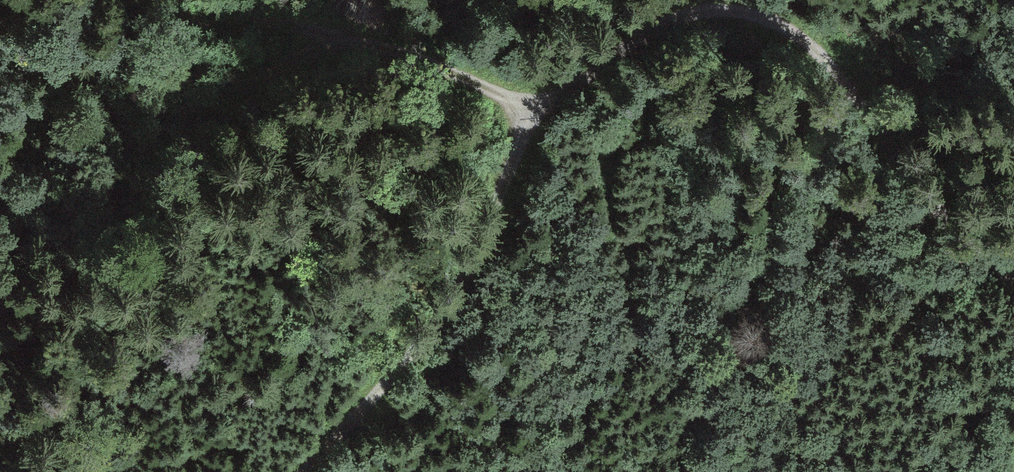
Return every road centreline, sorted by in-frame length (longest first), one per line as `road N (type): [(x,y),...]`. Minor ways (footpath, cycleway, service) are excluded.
road 1 (track): [(1013,268),(966,247),(825,58),(750,17),(676,23),(619,51),(532,113),(352,42),(306,52),(208,102),(23,118),(0,112)]
road 2 (track): [(532,113),(503,238),(306,471)]
road 3 (track): [(352,42),(287,21),(226,22),(154,0)]

